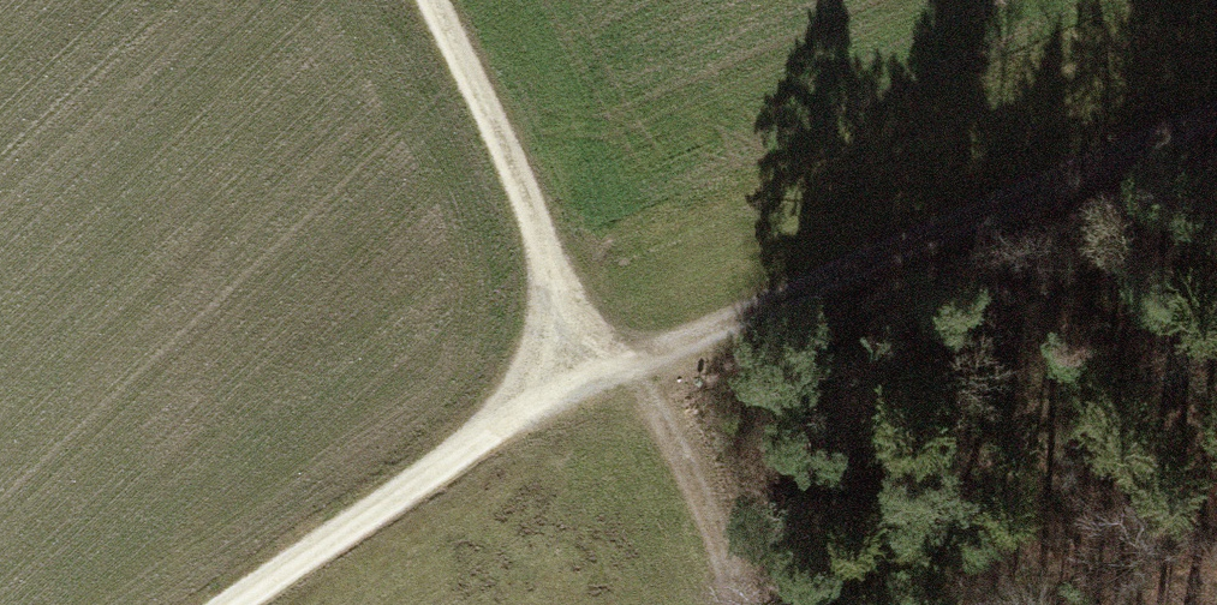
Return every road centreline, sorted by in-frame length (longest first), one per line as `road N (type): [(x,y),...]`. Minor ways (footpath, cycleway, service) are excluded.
road 1 (track): [(1216,113),(635,365),(515,442)]
road 2 (track): [(555,251),(635,365),(734,604)]
road 3 (track): [(515,442),(262,604)]
road 4 (track): [(437,0),(555,251)]
road 5 (track): [(555,251),(515,442)]

